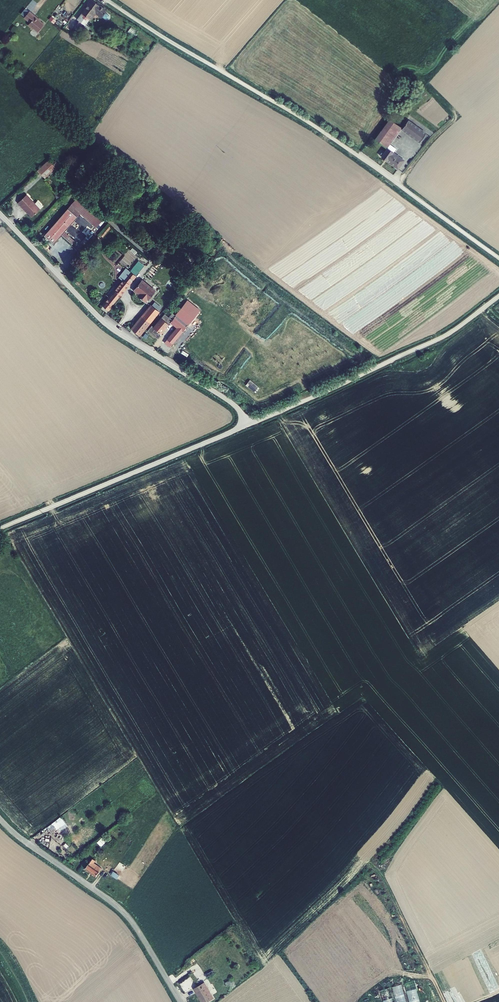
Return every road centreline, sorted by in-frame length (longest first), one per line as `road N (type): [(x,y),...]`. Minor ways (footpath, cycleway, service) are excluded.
road 1 (unclassified): [(107,0),(314,126),(498,258)]
road 2 (unclassified): [(0,214),(105,323),(235,405),(249,424)]
road 3 (unclassified): [(249,424),(440,339),(498,296)]
road 4 (unclassified): [(0,528),(249,424)]
road 5 (unclassified): [(0,819),(123,912),(180,1001)]

